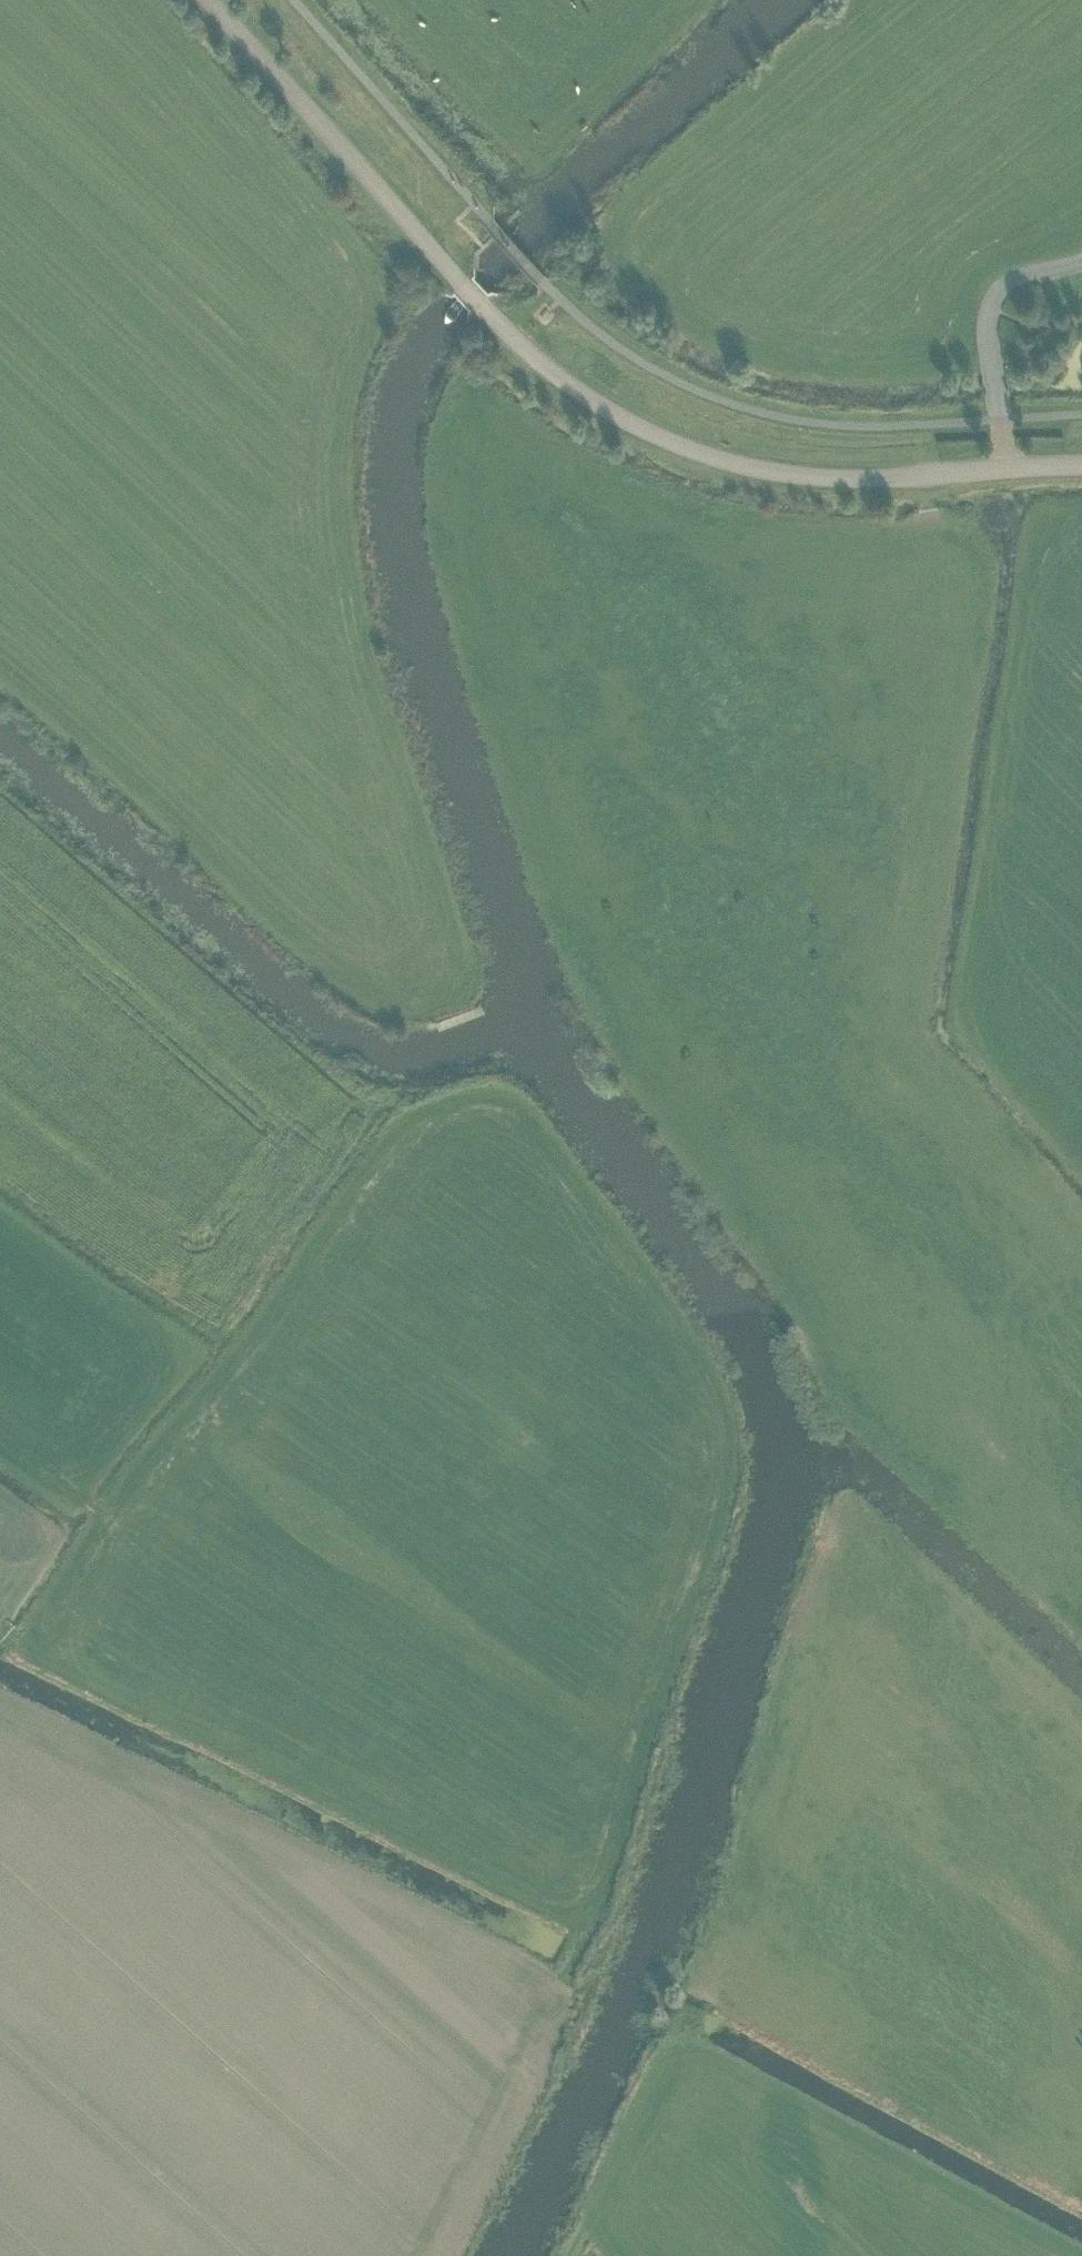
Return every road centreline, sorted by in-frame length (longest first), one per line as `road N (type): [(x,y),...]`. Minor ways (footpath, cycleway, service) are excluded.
road 1 (tertiary): [(1081,468),(835,480),(742,466),(639,429),(522,346),(209,0)]

